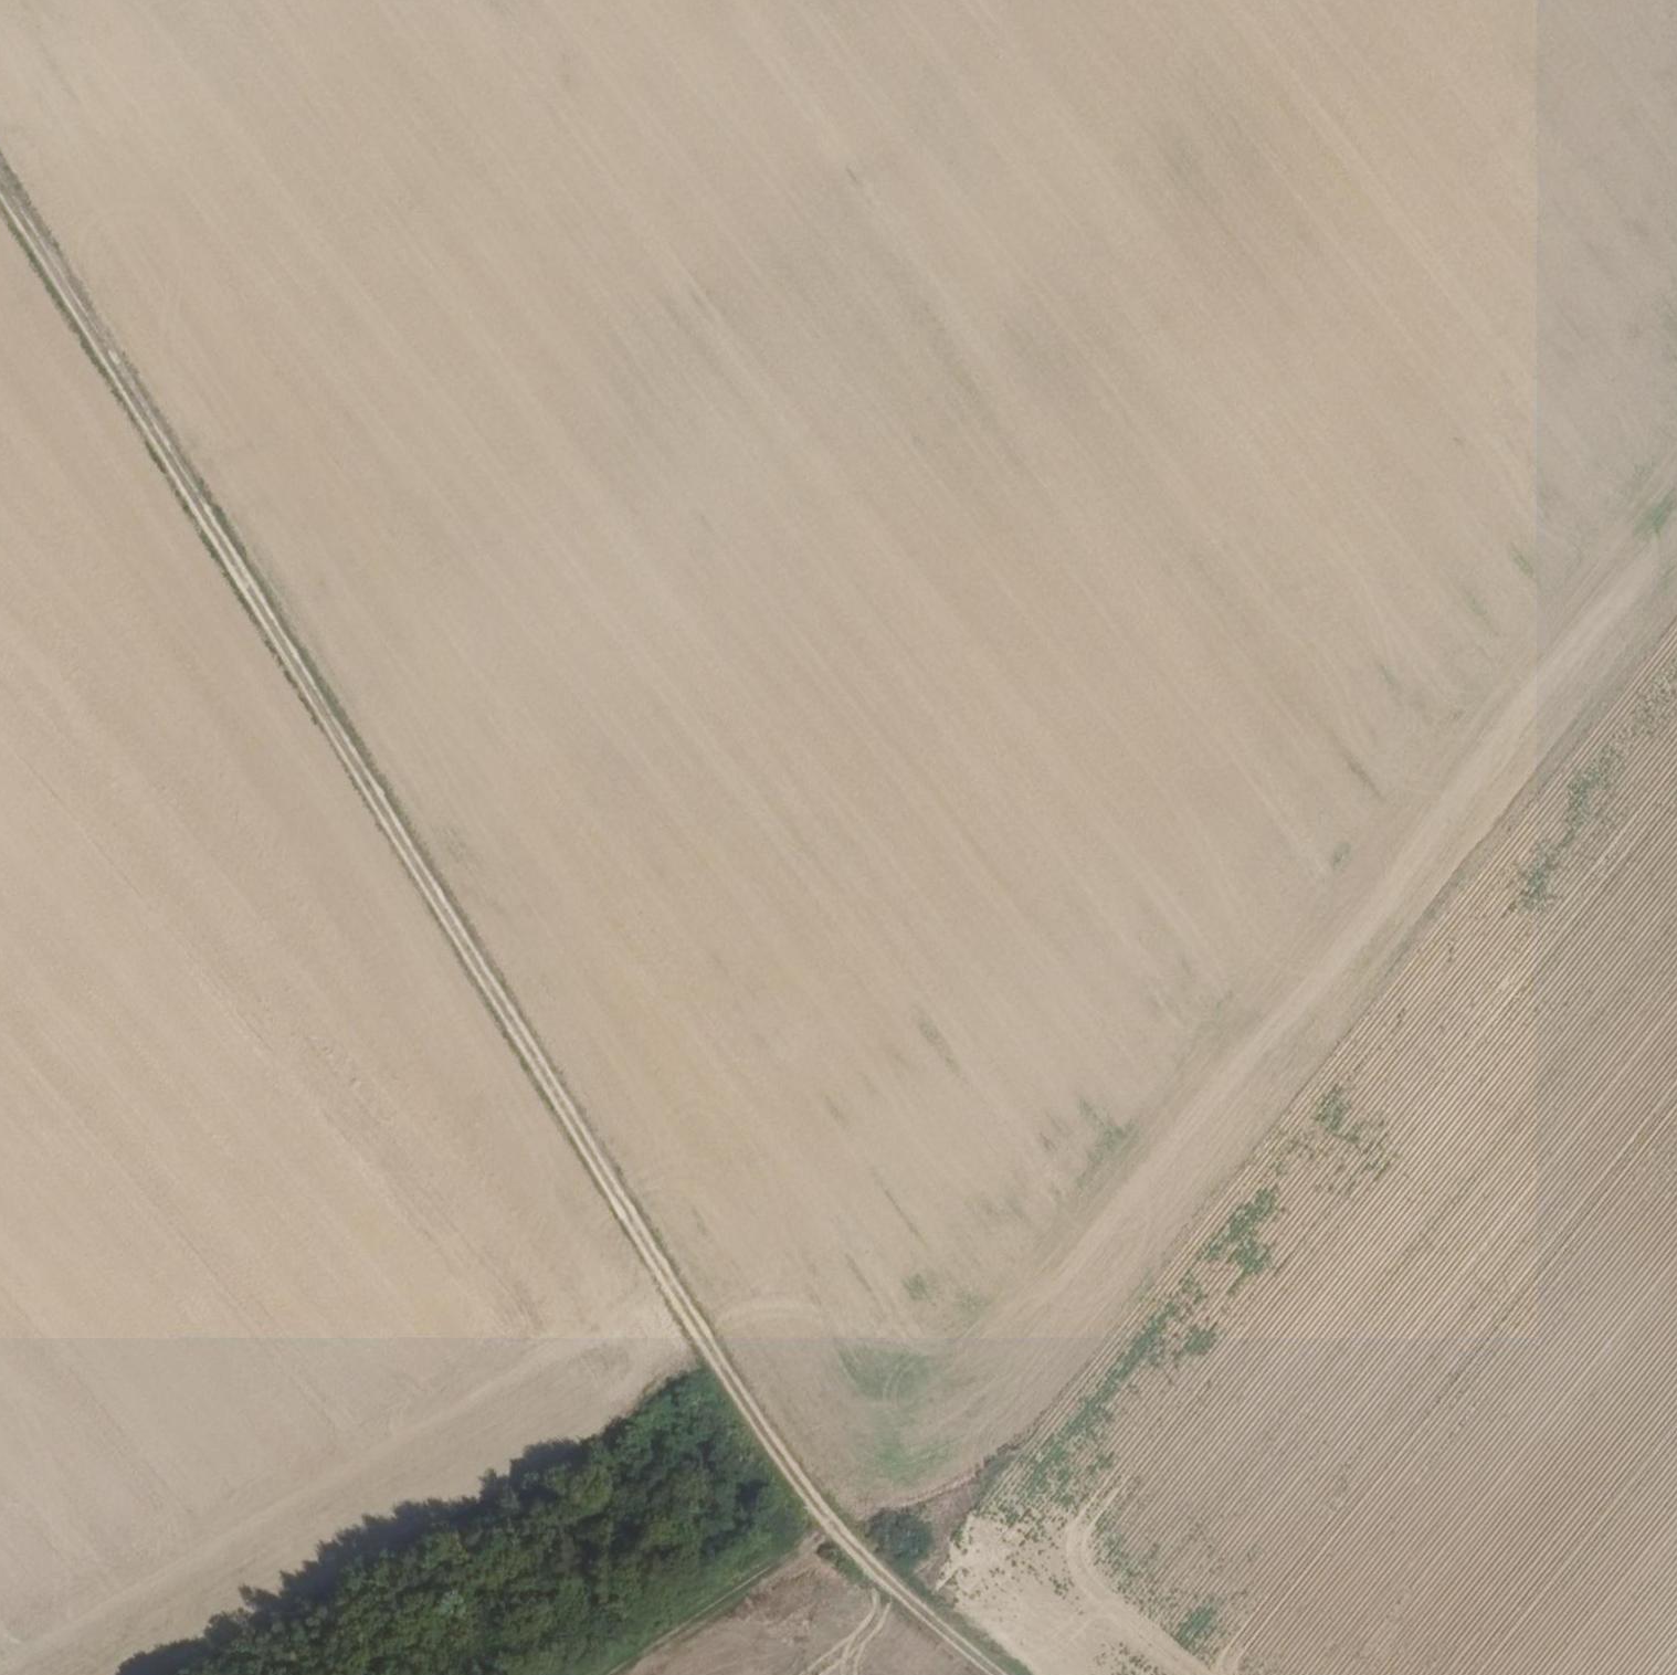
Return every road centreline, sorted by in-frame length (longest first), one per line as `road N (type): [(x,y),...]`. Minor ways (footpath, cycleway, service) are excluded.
road 1 (track): [(997,1674),(839,1530),(722,1363),(470,925),(0,195)]
road 2 (track): [(620,1674),(839,1530)]

